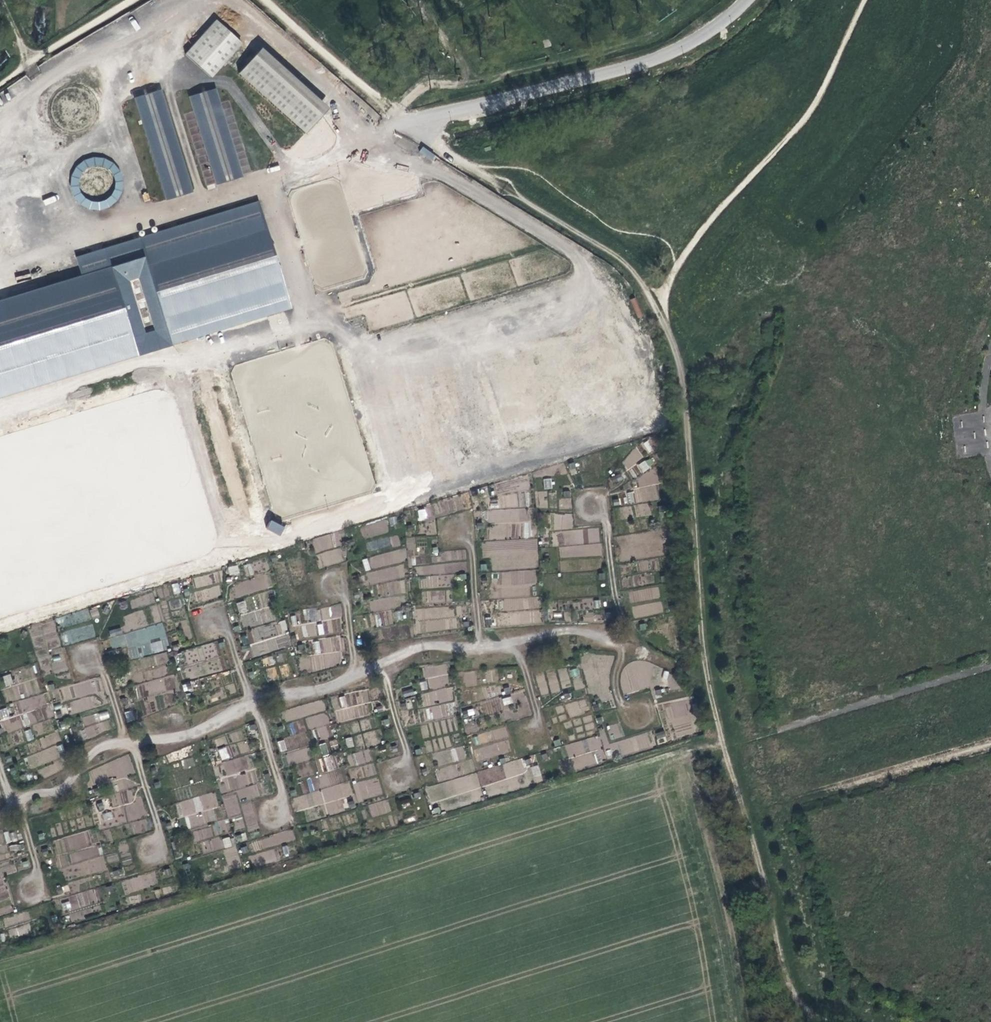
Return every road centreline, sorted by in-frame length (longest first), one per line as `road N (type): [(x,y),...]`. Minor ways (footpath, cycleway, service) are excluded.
road 1 (track): [(855,1021),(784,995),(735,770),(680,369),(647,289),(611,252),(411,123),(262,0)]
road 2 (track): [(621,641),(553,632),(514,644),(415,649),(328,688),(247,704),(202,730),(106,745),(64,787),(23,799),(0,818)]
road 3 (unclassified): [(411,123),(666,54),(709,31),(744,0)]
road 4 (track): [(990,745),(789,803)]
road 5 (track): [(4,0),(33,60),(128,0)]

